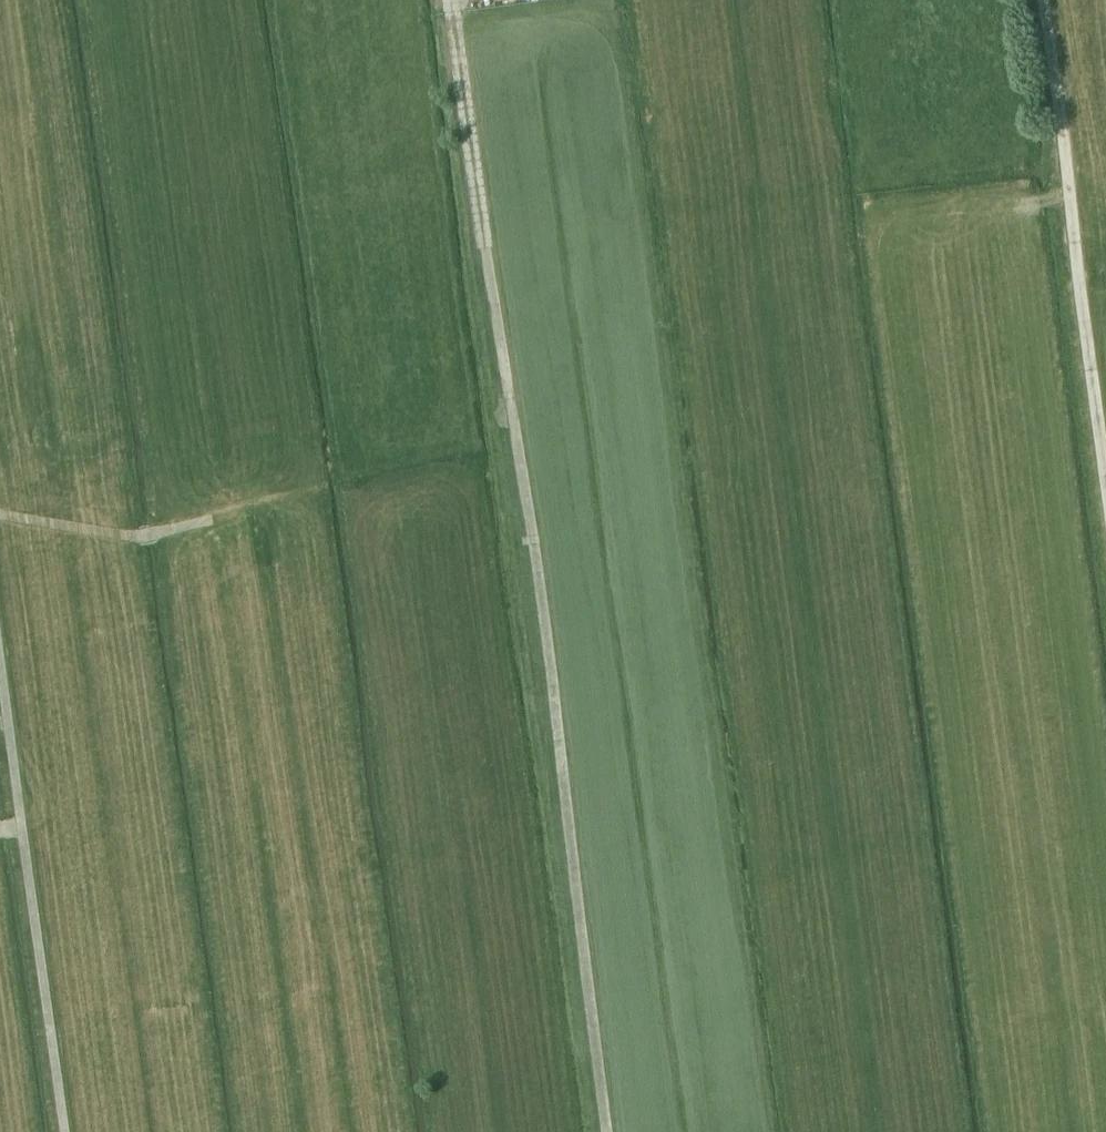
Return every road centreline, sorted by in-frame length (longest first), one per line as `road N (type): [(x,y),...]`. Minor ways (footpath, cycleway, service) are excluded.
road 1 (track): [(1105,504),(1038,0)]
road 2 (track): [(0,674),(63,1131)]

